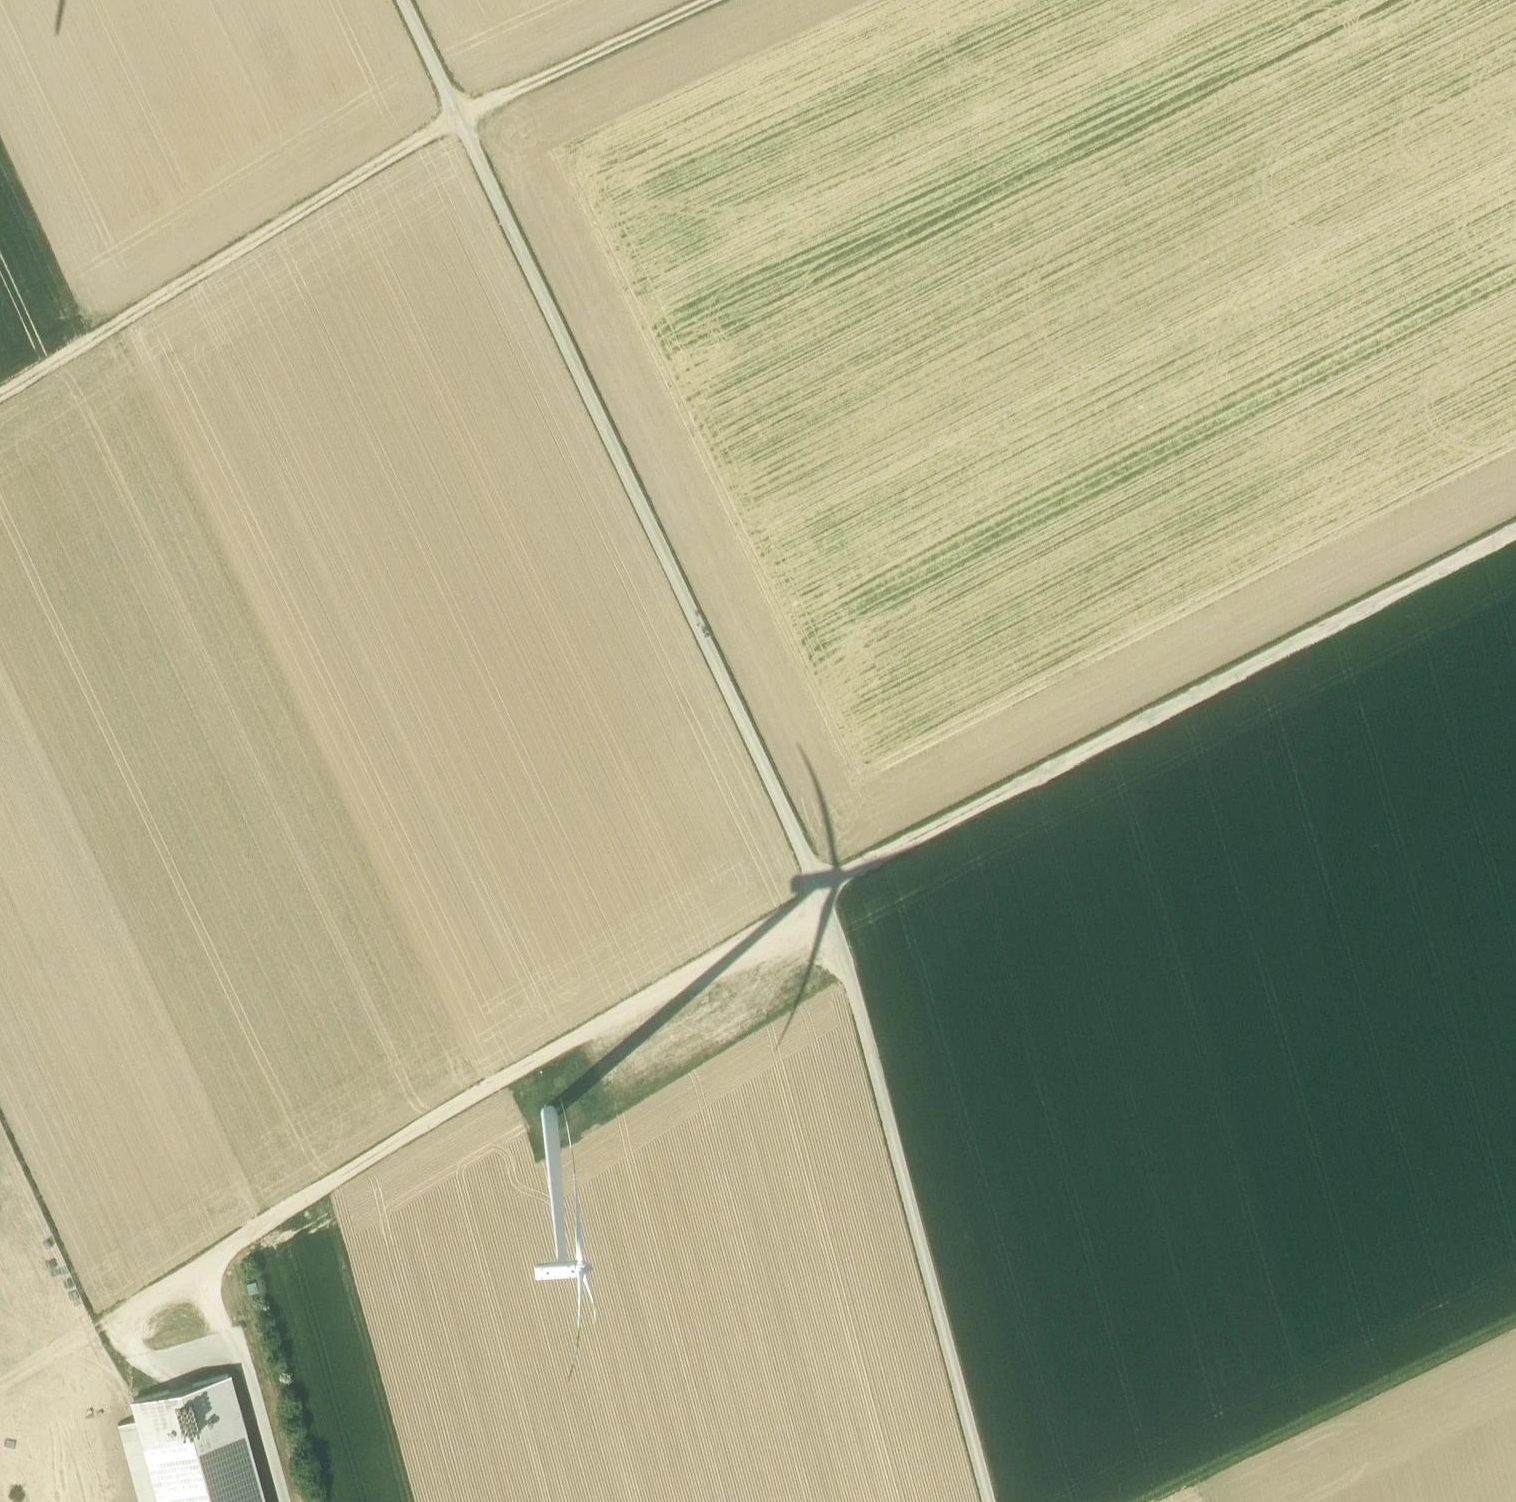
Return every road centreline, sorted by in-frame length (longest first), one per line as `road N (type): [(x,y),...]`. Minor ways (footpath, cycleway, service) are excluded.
road 1 (track): [(710,0),(459,118),(0,396)]
road 2 (track): [(1515,531),(821,887)]
road 3 (track): [(821,887),(998,1501)]
road 4 (track): [(1145,1501),(1515,1319)]
road 5 (track): [(281,1501),(208,1258)]
road 6 (track): [(0,1384),(105,1320)]

